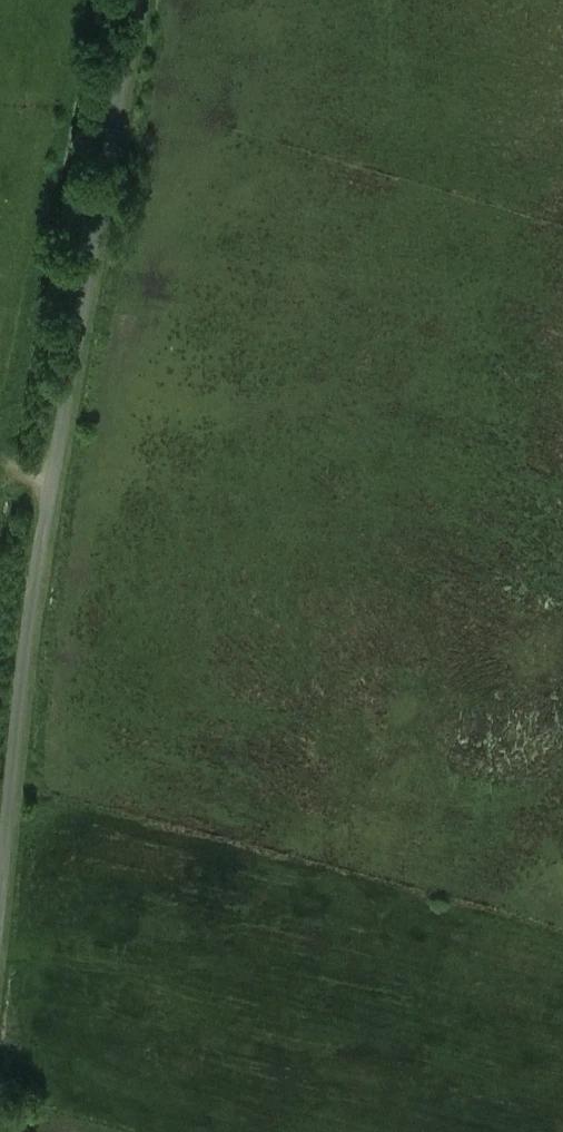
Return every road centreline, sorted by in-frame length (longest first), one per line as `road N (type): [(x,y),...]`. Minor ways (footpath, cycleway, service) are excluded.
road 1 (unclassified): [(139,0),(39,596),(0,900)]

